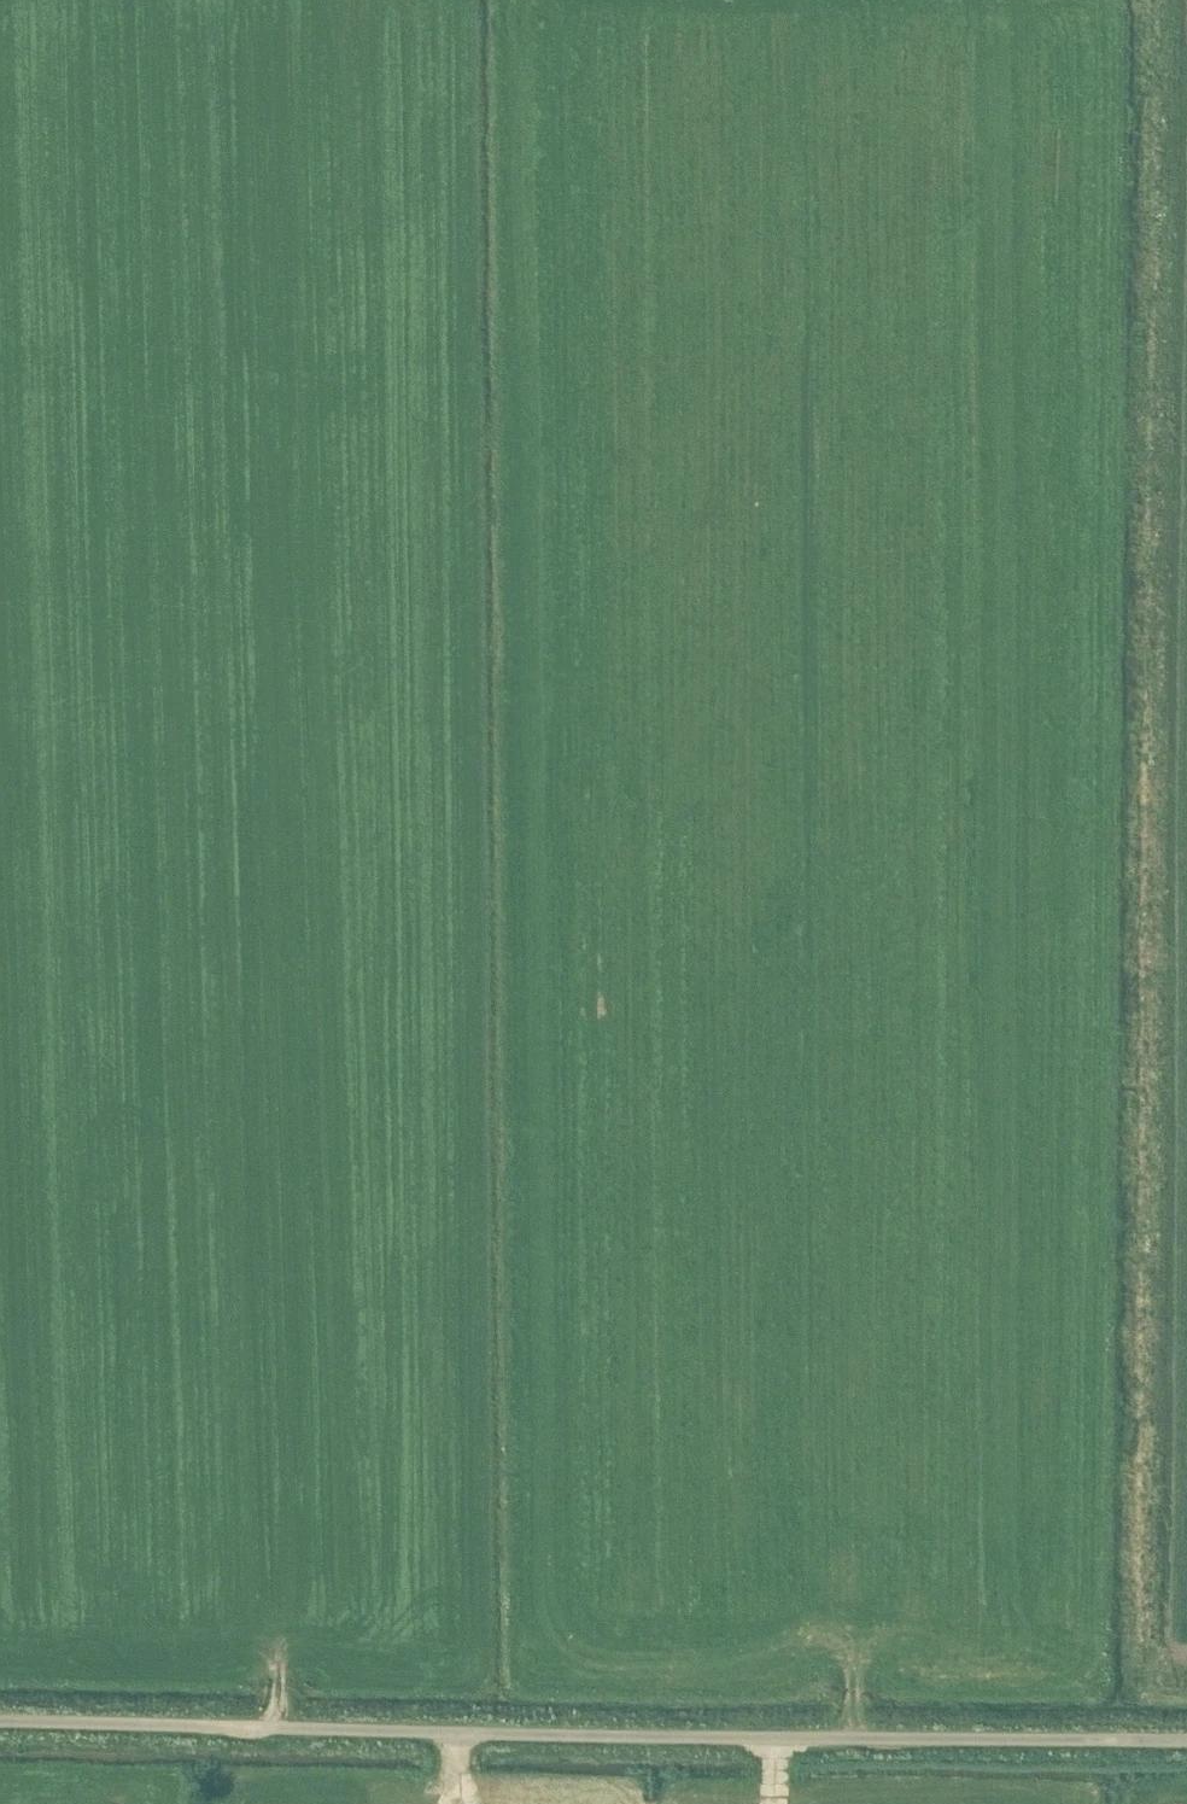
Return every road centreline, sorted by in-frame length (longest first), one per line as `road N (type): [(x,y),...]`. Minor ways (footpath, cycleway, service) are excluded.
road 1 (unclassified): [(1186,1734),(0,1714)]

